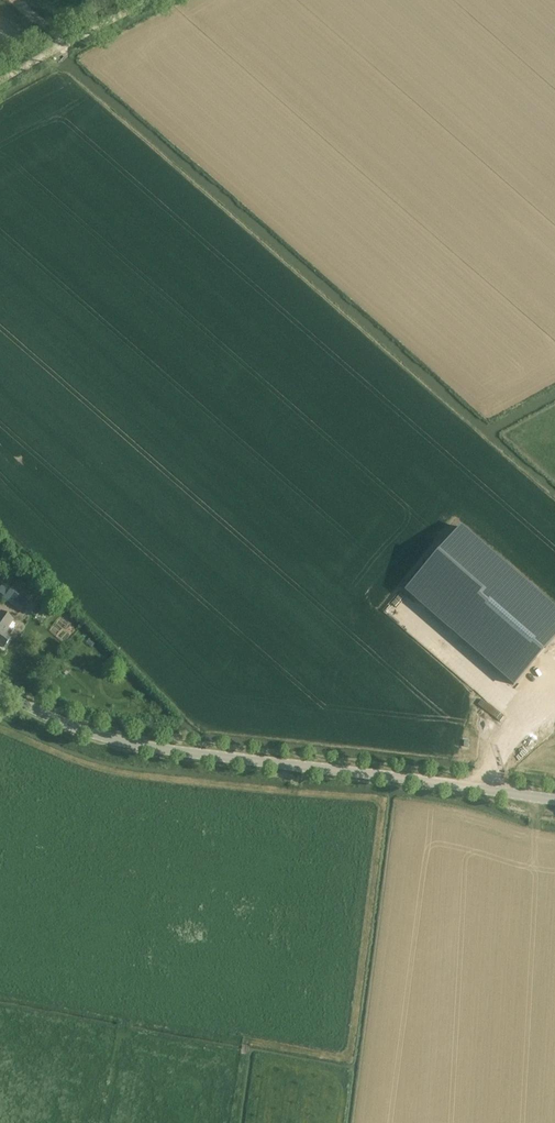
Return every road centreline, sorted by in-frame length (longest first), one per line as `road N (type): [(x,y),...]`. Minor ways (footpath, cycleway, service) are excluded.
road 1 (tertiary): [(0,693),(125,742),(554,799)]
road 2 (unclassified): [(0,81),(154,0)]

